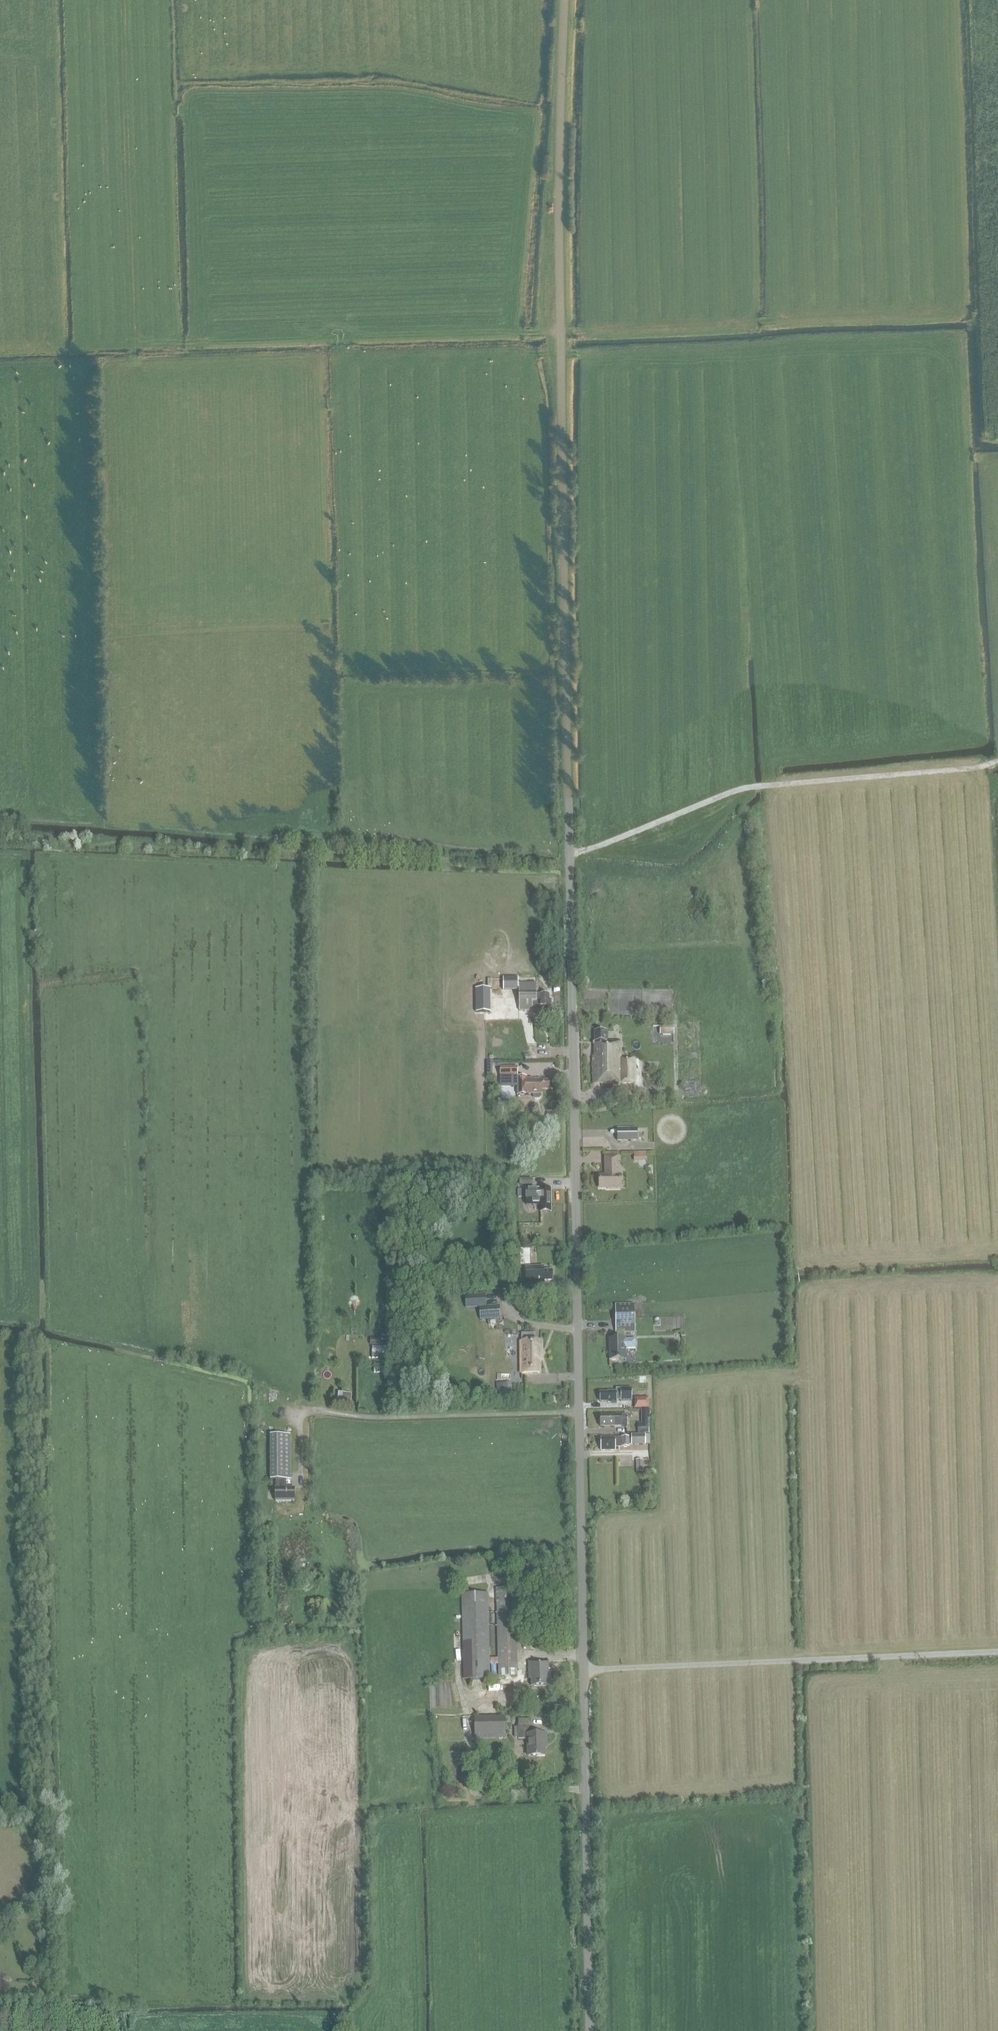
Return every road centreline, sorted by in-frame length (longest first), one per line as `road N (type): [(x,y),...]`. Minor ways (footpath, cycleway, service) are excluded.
road 1 (tertiary): [(588,2030),(568,863),(572,0)]
road 2 (track): [(578,1411),(387,1418),(299,1408)]

